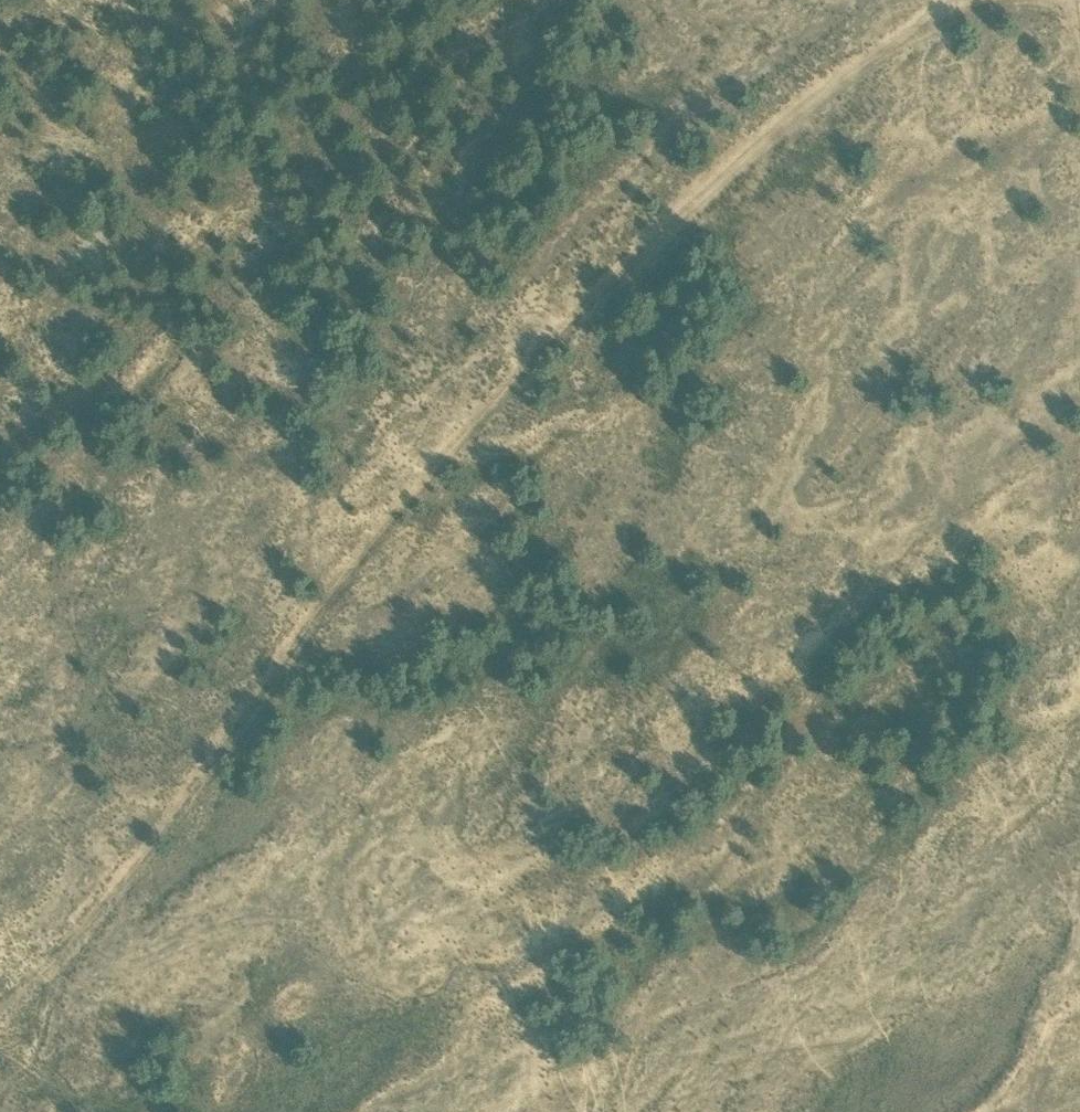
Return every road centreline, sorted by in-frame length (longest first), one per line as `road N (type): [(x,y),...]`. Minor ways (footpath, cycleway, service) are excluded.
road 1 (track): [(0,996),(89,909),(334,585),(469,428),(660,235),(943,0)]

